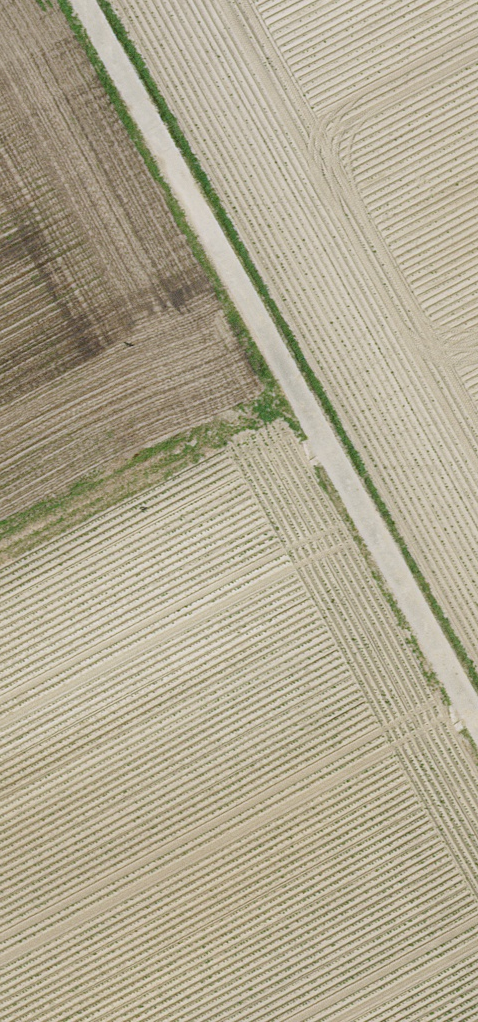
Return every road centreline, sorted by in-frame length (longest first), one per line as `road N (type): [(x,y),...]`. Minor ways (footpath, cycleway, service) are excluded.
road 1 (track): [(477,744),(70,0)]
road 2 (track): [(0,559),(290,403)]

